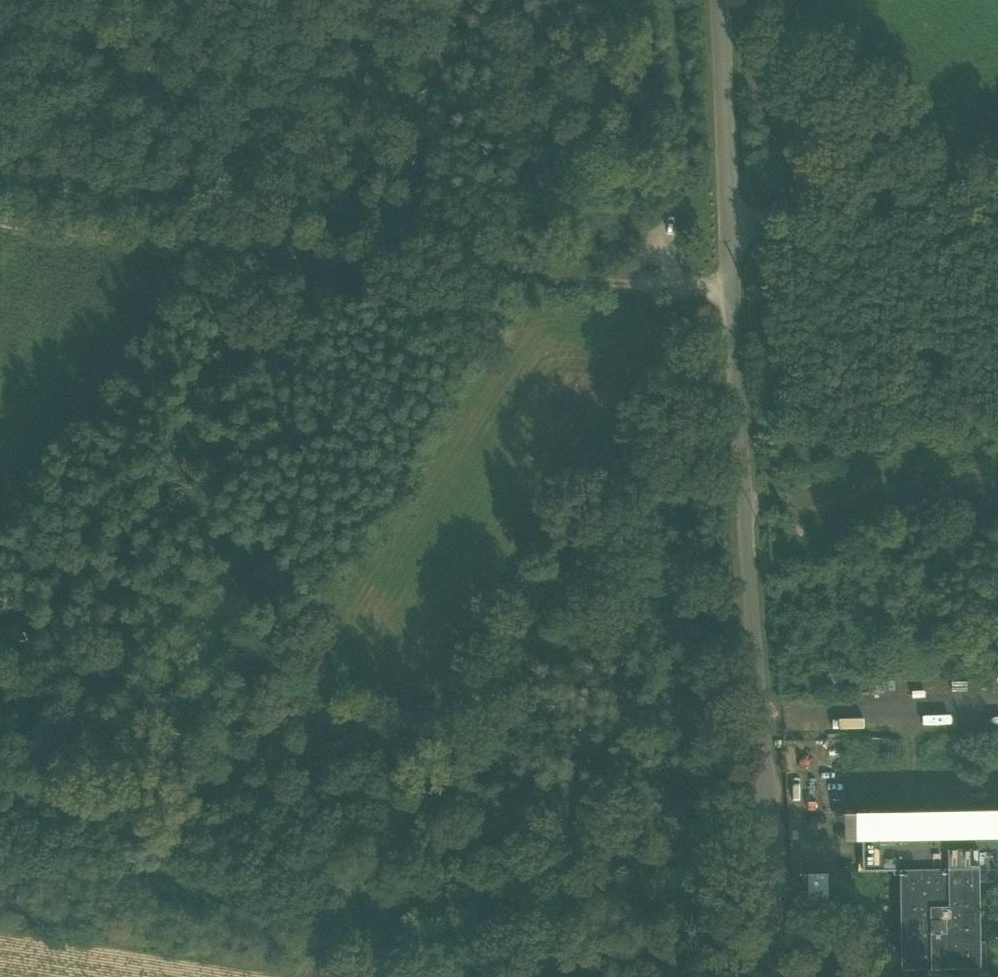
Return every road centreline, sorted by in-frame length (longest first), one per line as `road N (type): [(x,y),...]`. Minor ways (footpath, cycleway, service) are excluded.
road 1 (unclassified): [(780,976),(732,332),(721,0)]
road 2 (track): [(0,224),(644,284)]
road 3 (track): [(371,261),(205,505)]
road 4 (track): [(730,208),(762,221),(801,209),(787,146),(755,86),(753,0)]
road 5 (track): [(801,209),(997,151)]
road 6 (track): [(671,201),(687,141),(673,0)]

